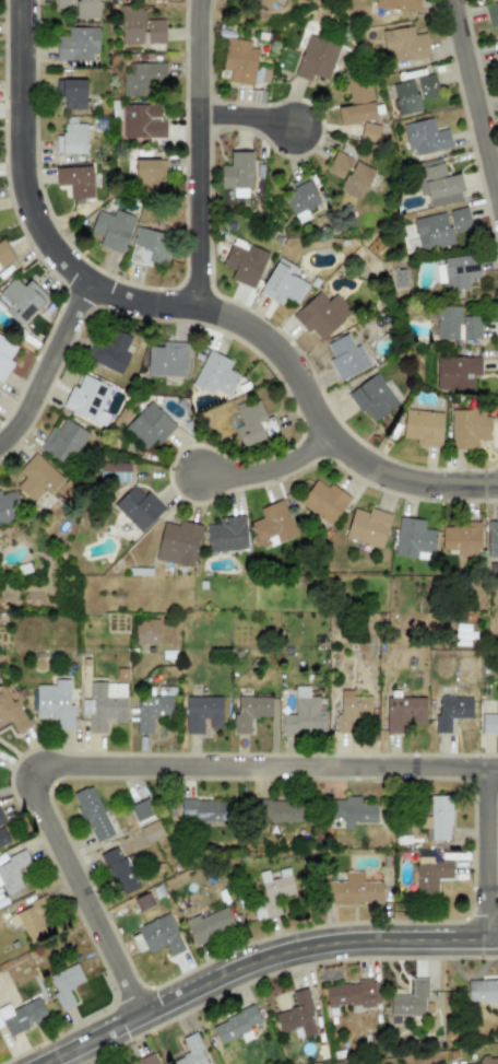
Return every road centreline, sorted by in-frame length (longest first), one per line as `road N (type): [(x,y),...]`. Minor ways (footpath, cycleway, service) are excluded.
road 1 (residential): [(497,481),(426,481),(377,468),(330,435),(282,358),(242,324),(195,306),(121,297),(55,254),(19,174),(19,0)]
road 2 (tertiary): [(31,1063),(264,955),(341,938),(497,936)]
road 3 (residential): [(49,771),(497,764)]
road 4 (residential): [(195,0),(195,306)]
road 5 (residential): [(140,1012),(33,794),(49,771)]
road 6 (residential): [(449,0),(497,220)]
road 7 (residential): [(83,279),(21,413),(0,438)]
road 8 (residential): [(488,936),(486,764)]
road 9 (residential): [(198,470),(271,466),(330,435)]

